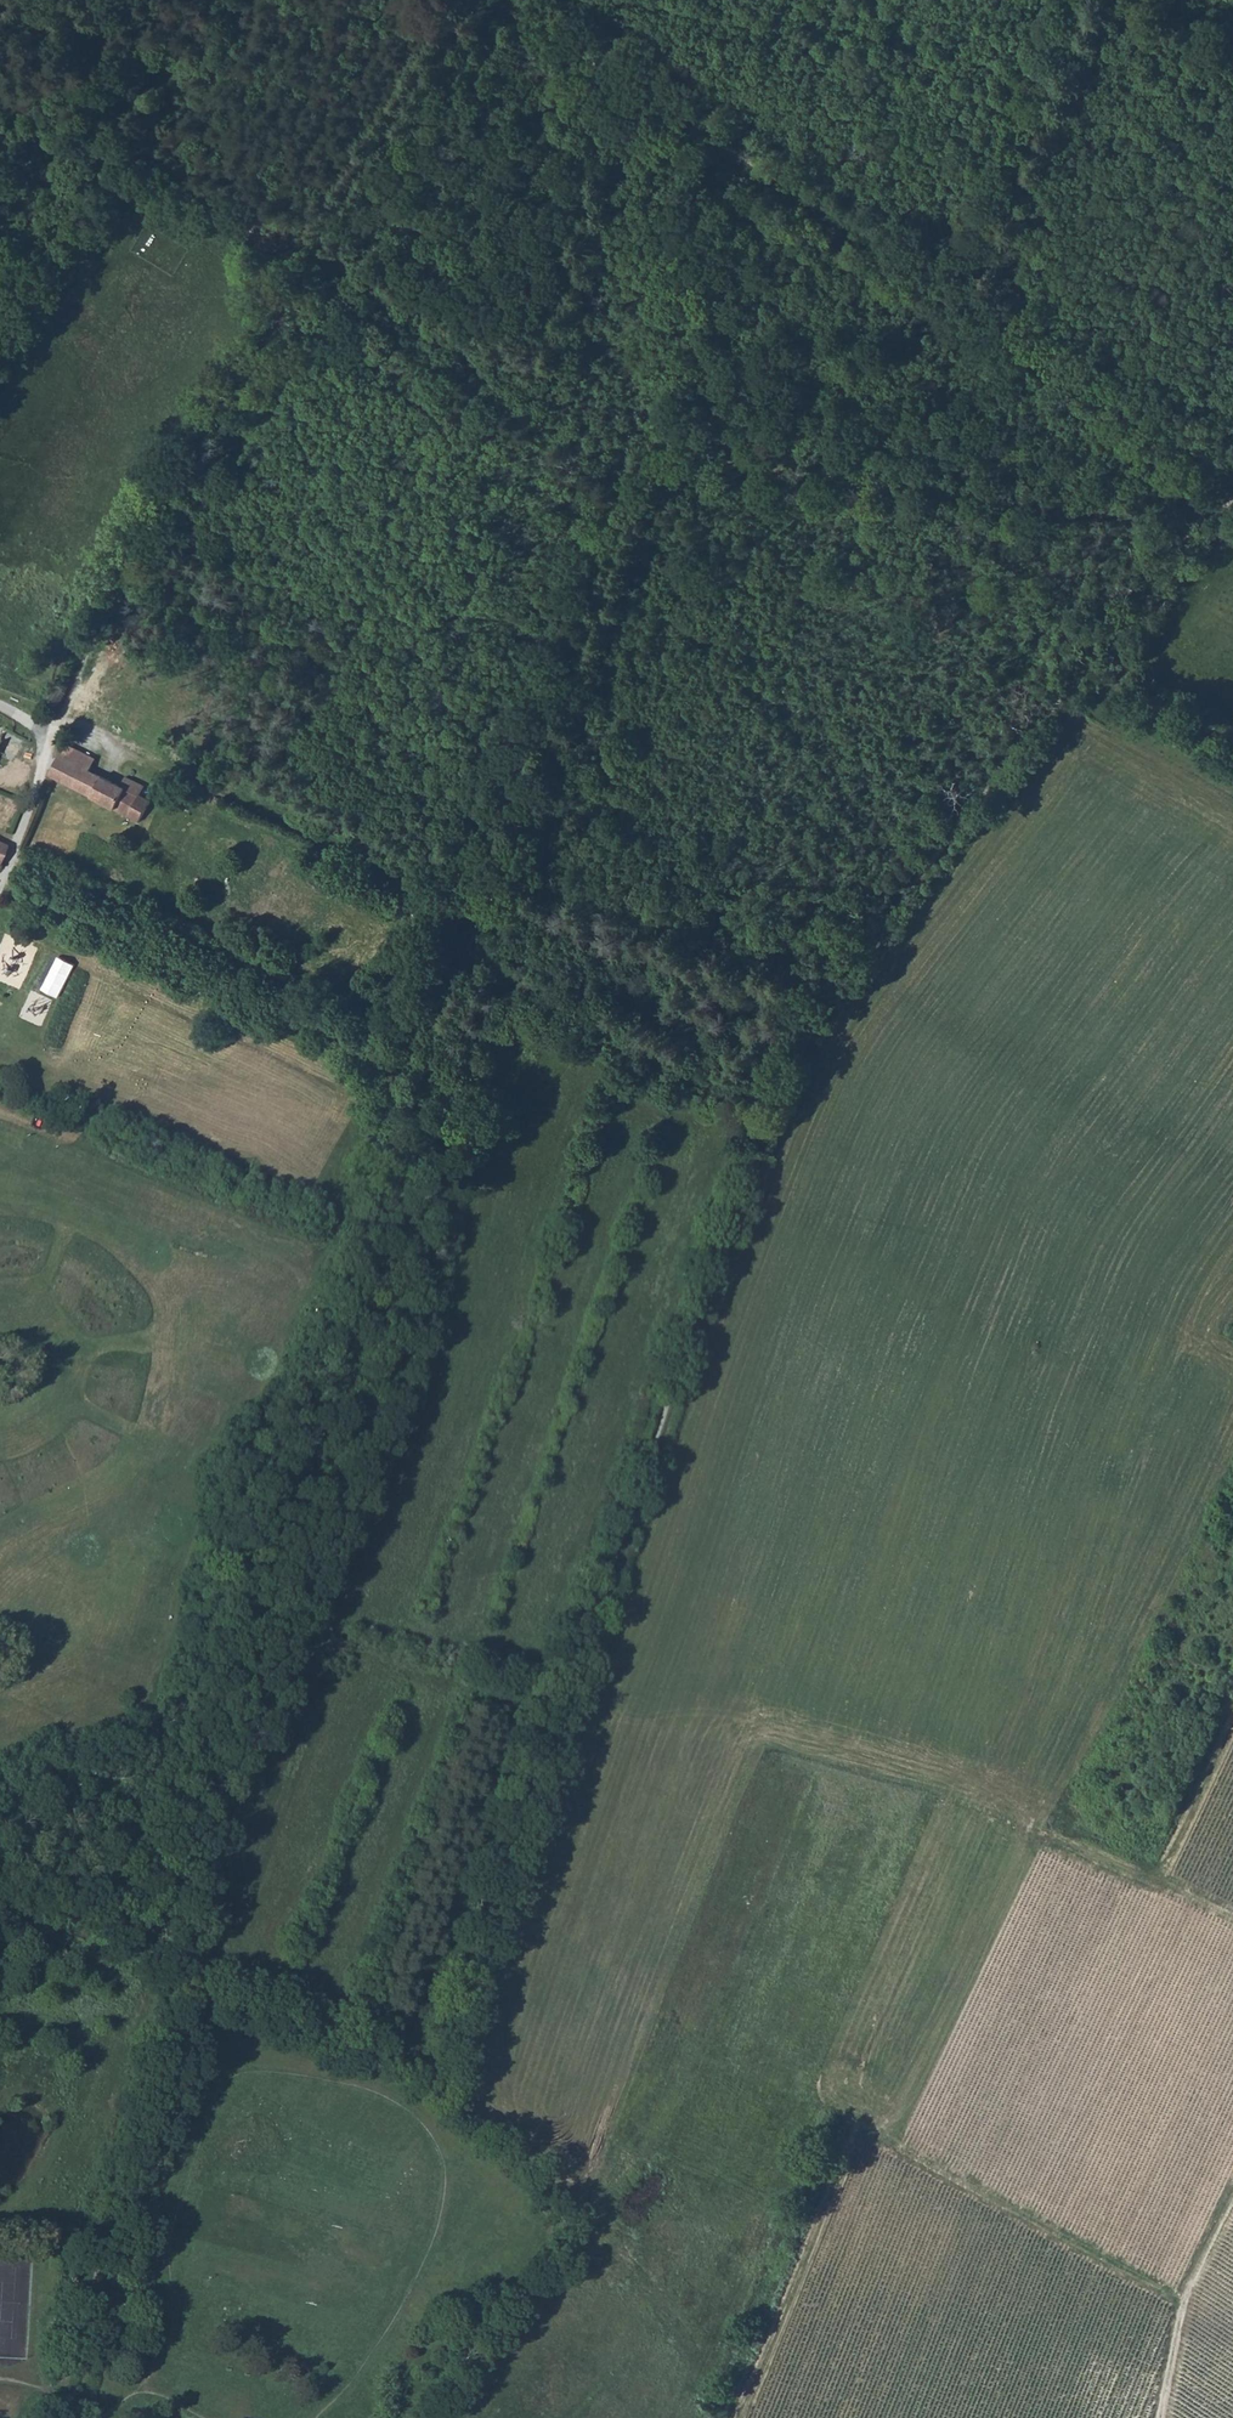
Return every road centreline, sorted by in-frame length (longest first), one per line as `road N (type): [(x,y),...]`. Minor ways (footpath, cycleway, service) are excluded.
road 1 (track): [(59,2388),(182,1980),(414,2055),(767,1138),(793,1095)]
road 2 (track): [(1165,2417),(1185,2313),(1232,2202)]
road 3 (track): [(0,709),(39,734),(46,756),(0,881)]

